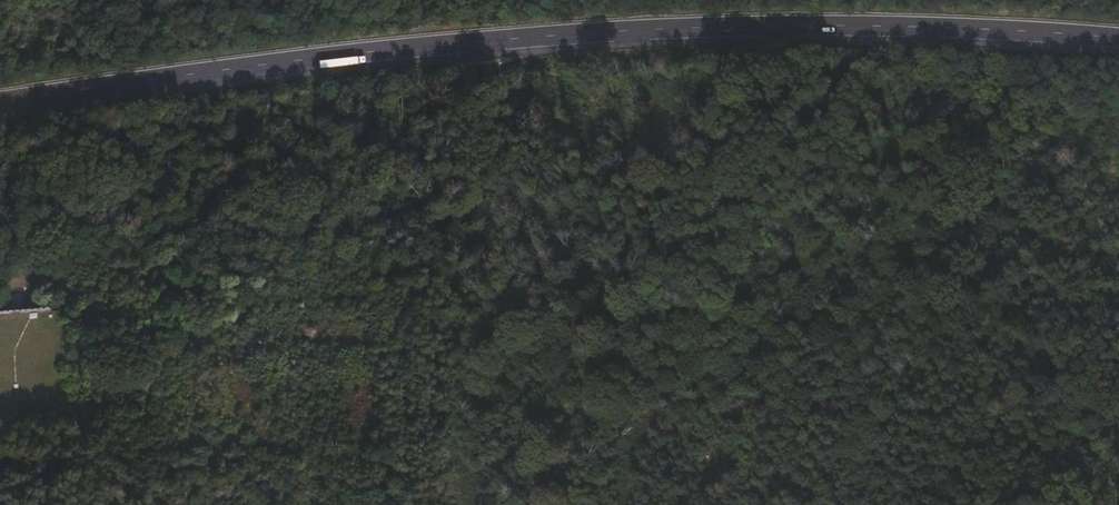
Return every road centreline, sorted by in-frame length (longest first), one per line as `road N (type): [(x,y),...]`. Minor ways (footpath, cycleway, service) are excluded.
road 1 (trunk): [(0,101),(345,54),(613,31),(849,24),(1118,37)]

